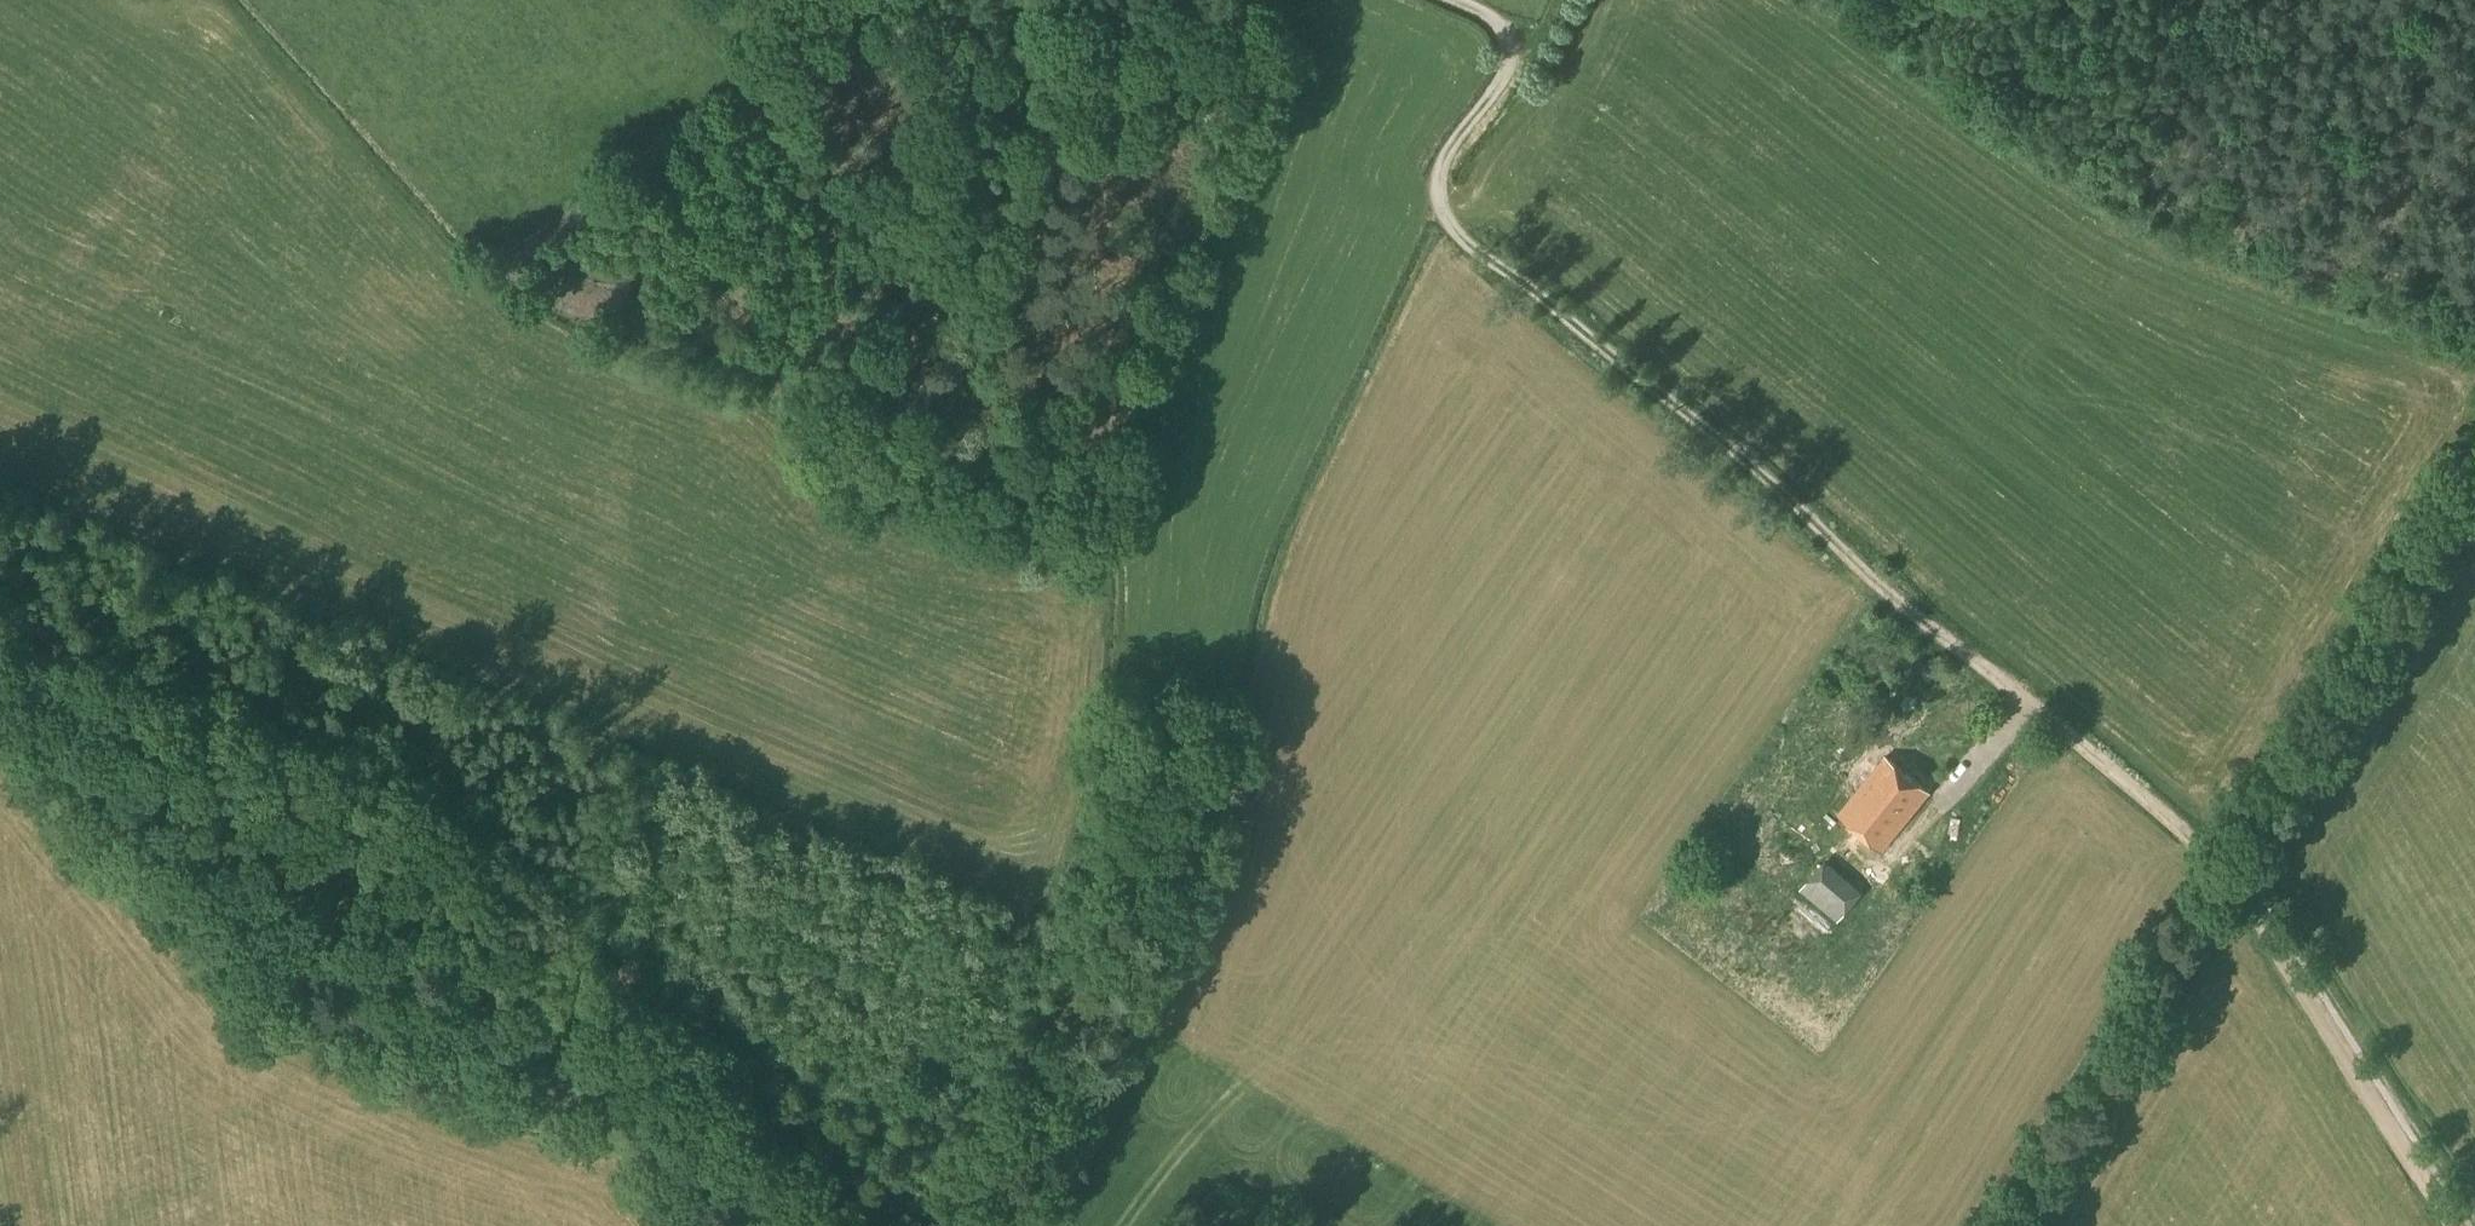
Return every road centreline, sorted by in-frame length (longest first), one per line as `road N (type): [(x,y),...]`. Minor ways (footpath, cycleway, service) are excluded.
road 1 (track): [(1475,0),(1505,28),(1505,61),(1486,102),(1445,155),(1441,211),(1457,232),(1622,360),(2241,885)]
road 2 (track): [(2241,885),(2454,1225)]

